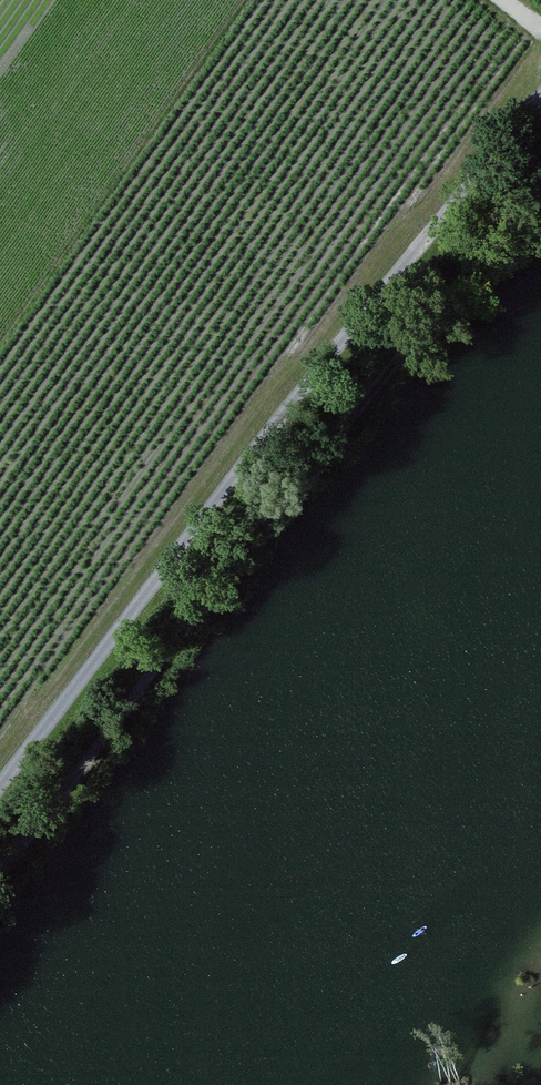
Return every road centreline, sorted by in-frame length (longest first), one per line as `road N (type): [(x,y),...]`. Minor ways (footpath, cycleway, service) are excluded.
road 1 (track): [(0,796),(540,102)]
road 2 (track): [(540,196),(392,375),(0,883)]

